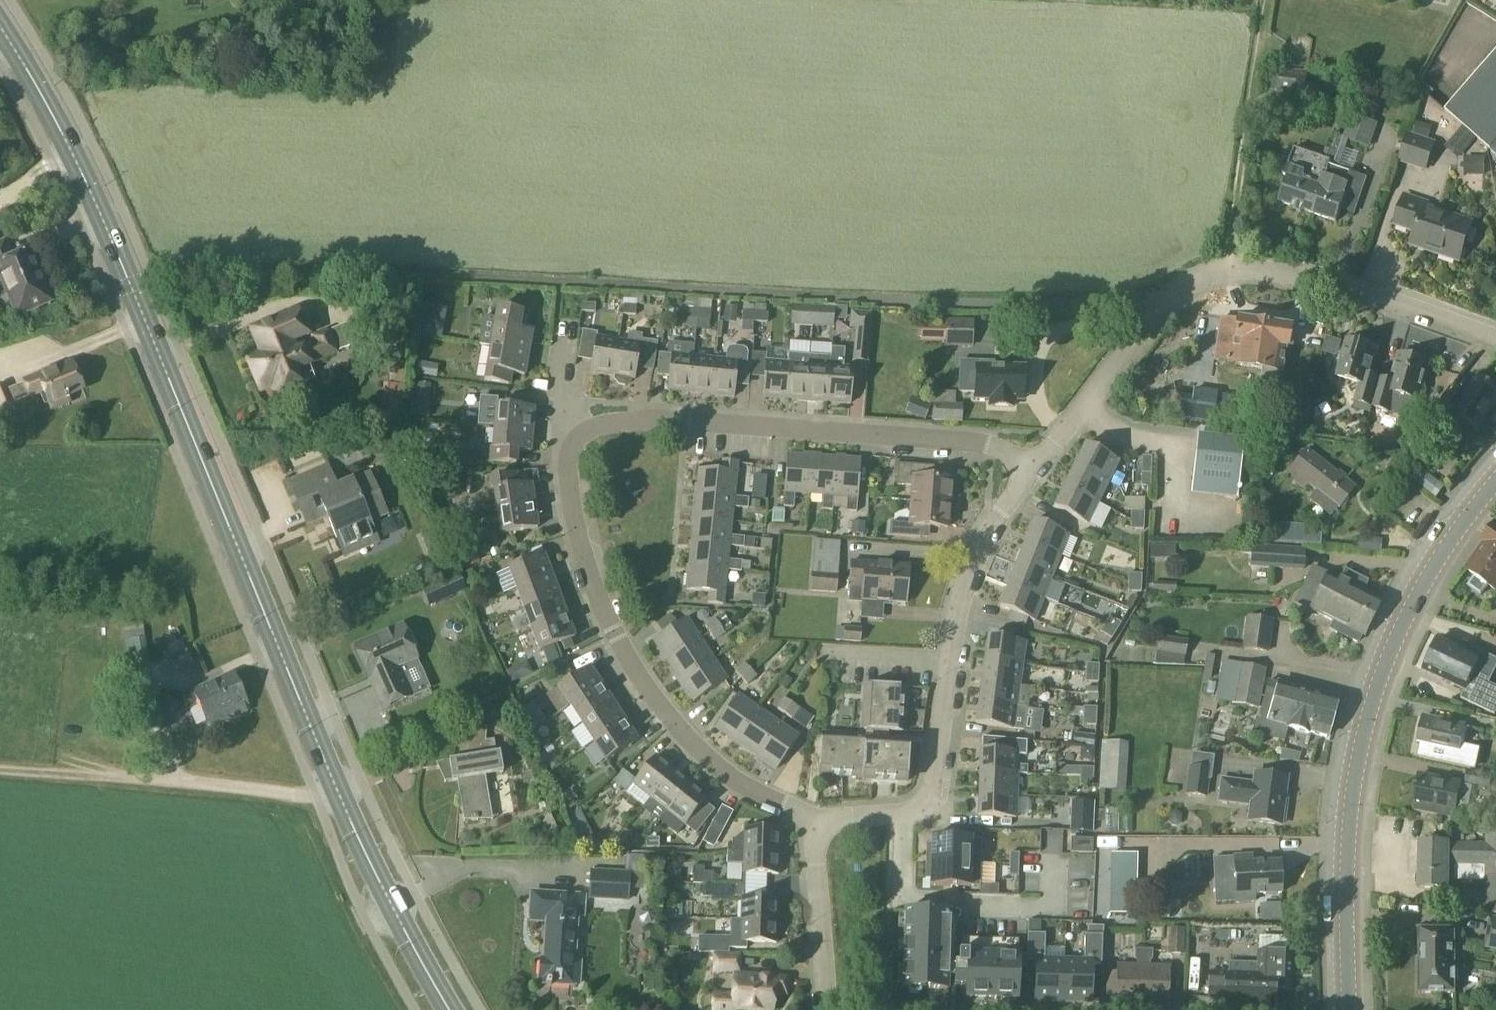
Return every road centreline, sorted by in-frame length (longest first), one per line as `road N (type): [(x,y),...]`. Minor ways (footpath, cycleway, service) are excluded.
road 1 (primary): [(448,1009),(352,829),(104,228),(0,25)]
road 2 (secondary): [(1348,1009),(1349,819),(1368,717),(1423,584),(1495,481)]
road 3 (residential): [(1034,468),(1161,306),(1207,276),(1245,270),(1302,278),(1495,340)]
road 4 (residential): [(817,822),(715,765),(629,663),(576,533),(568,459),(582,434)]
road 5 (residential): [(1034,468),(971,443),(666,421),(582,434)]
road 6 (residential): [(903,813),(930,791),(969,572),(1034,468)]
road 7 (track): [(0,768),(337,792)]
road 8 (residential): [(903,813),(903,901),(1053,906),(1055,858)]
road 9 (track): [(1225,271),(1262,0)]
road 10 (residential): [(826,1009),(817,822)]

